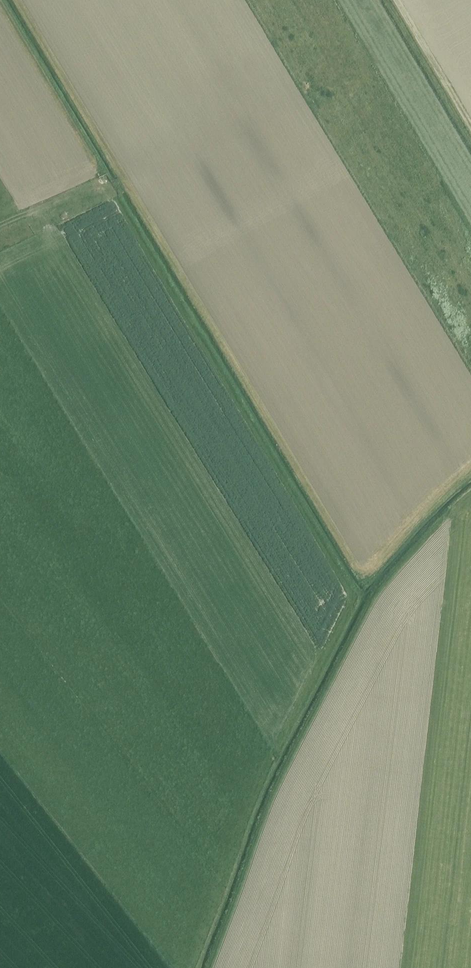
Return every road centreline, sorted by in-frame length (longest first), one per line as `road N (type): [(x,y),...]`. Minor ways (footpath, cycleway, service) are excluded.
road 1 (track): [(398,0),(470,124)]

